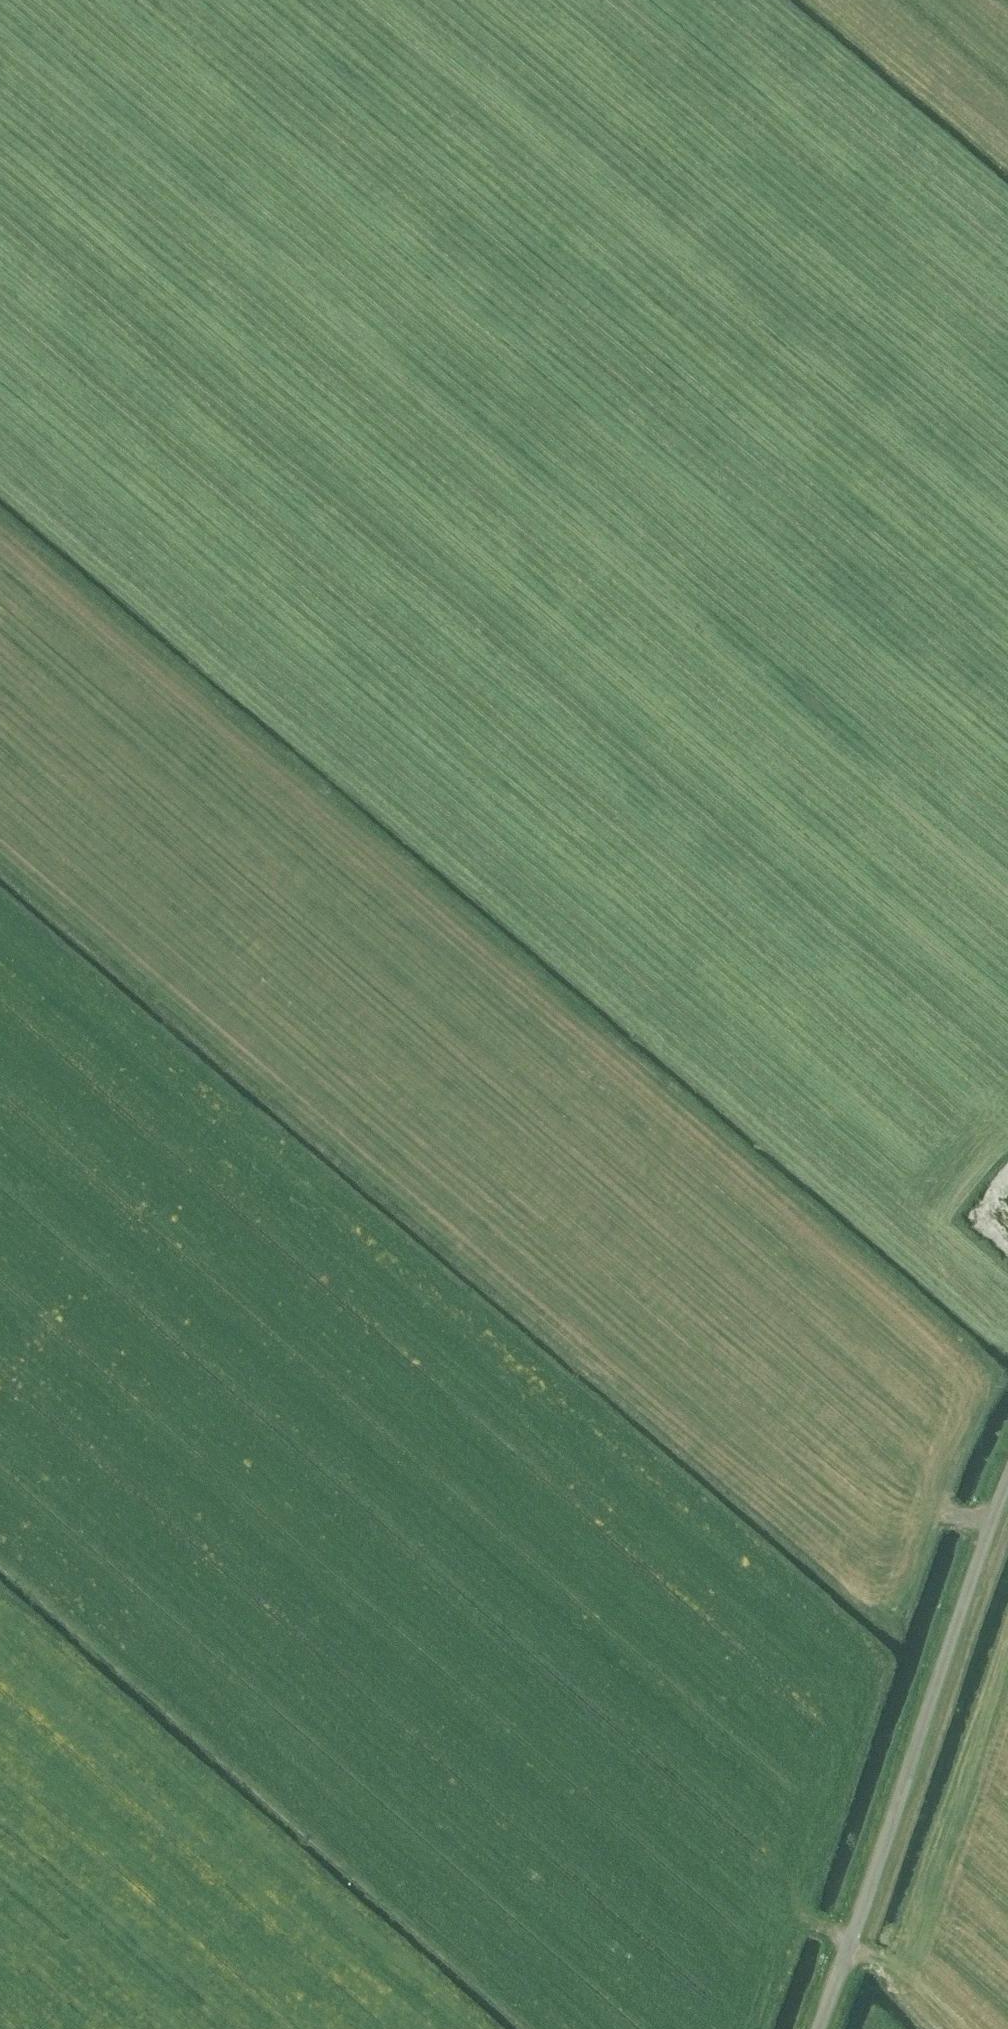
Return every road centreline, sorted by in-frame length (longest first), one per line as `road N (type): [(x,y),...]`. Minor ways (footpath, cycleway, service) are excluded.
road 1 (unclassified): [(819,2028),(1007,1489)]

